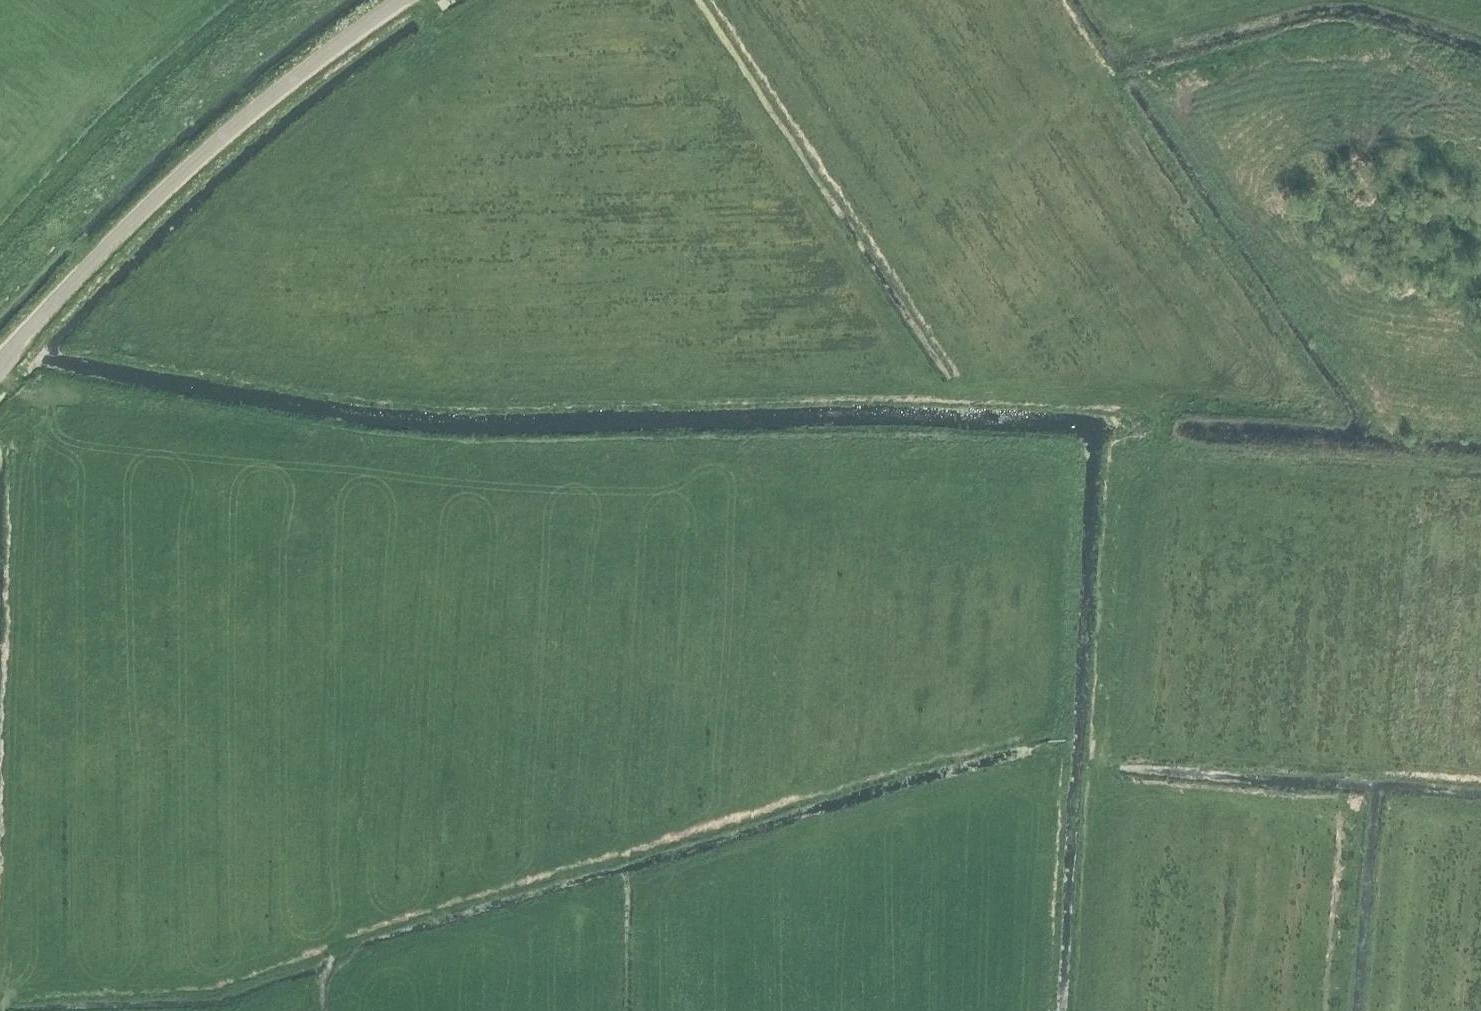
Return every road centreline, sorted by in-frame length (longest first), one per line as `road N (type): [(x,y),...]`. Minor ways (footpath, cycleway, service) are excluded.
road 1 (unclassified): [(0,370),(180,183),(360,38),(419,0)]

